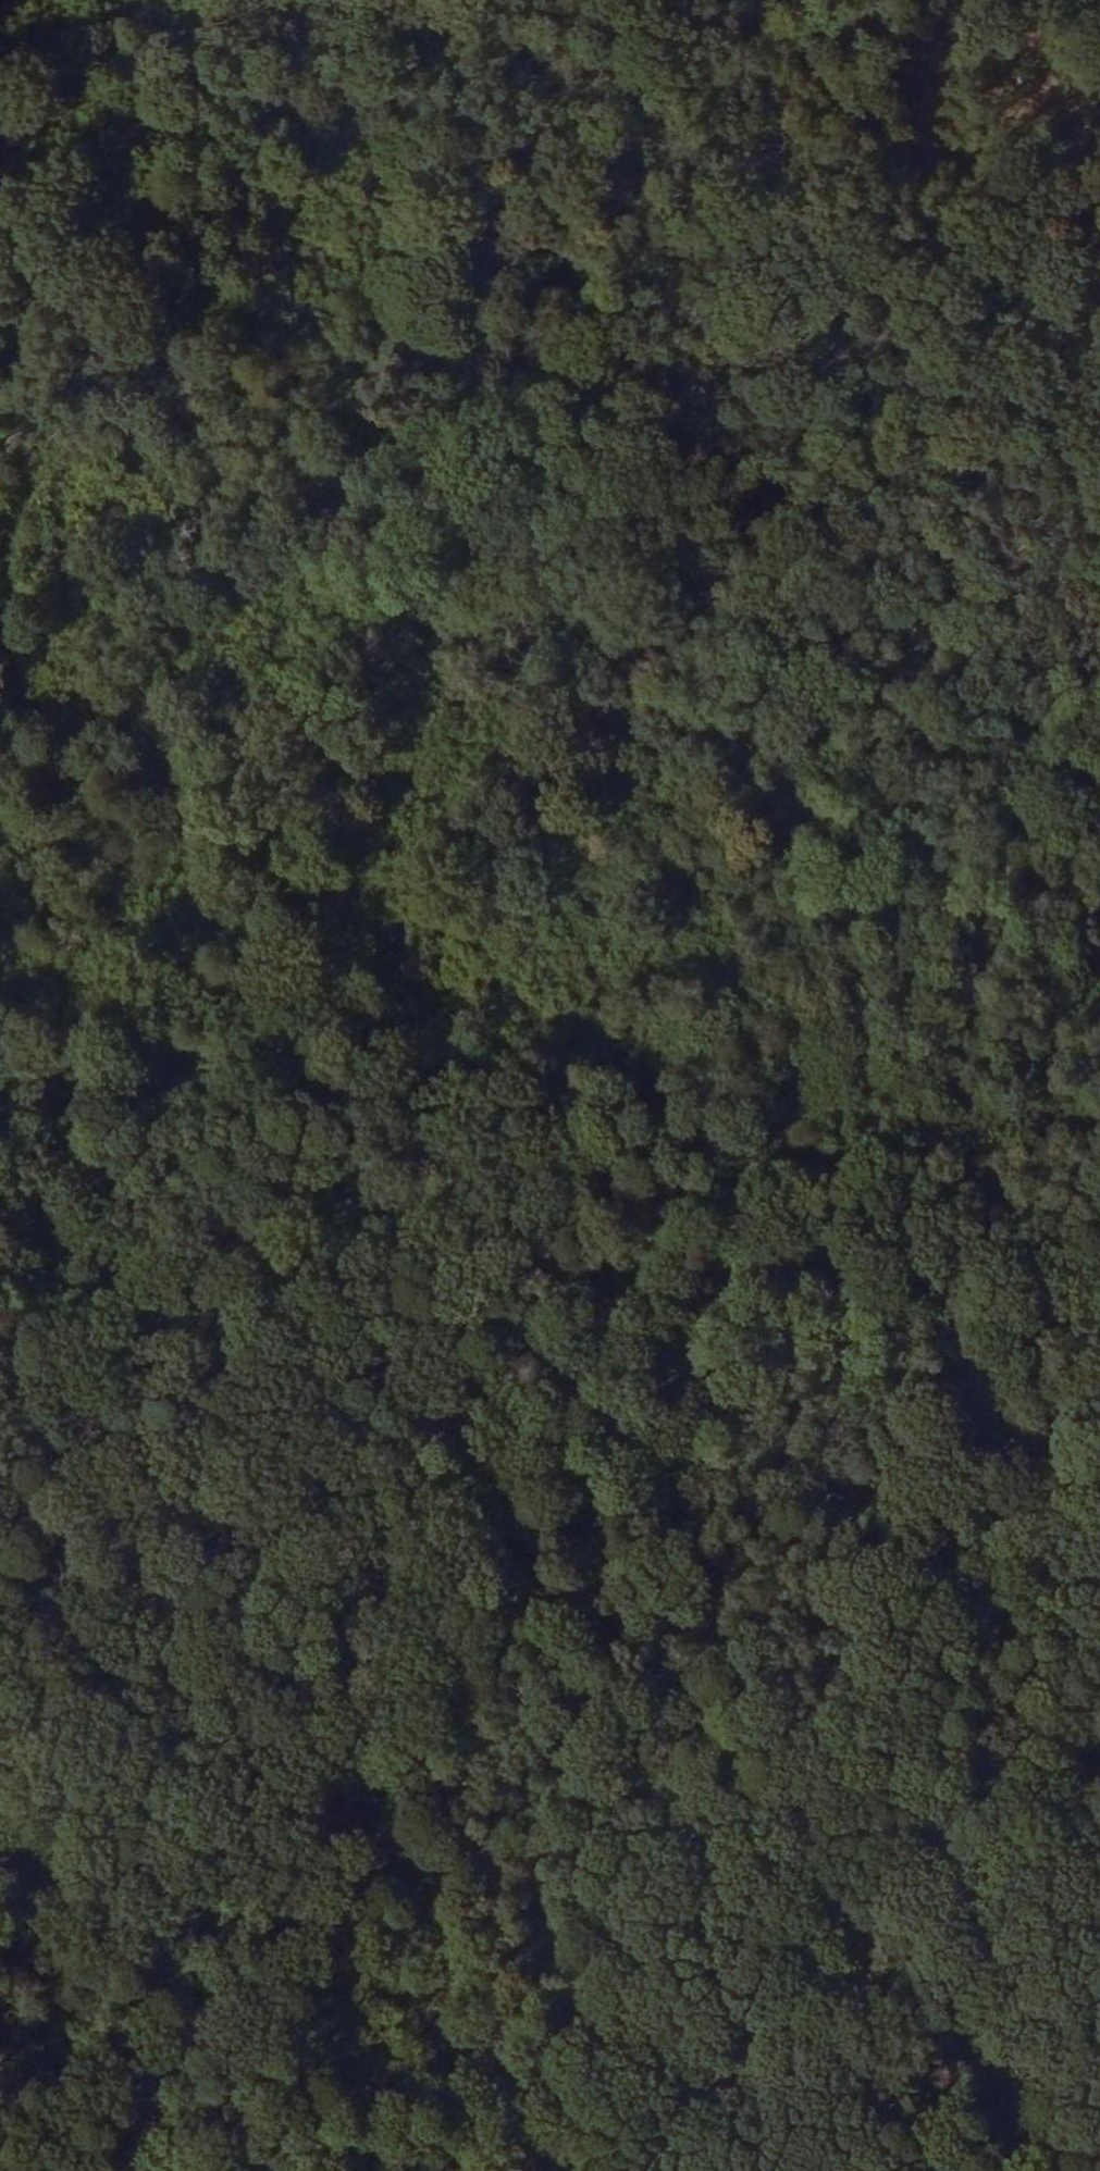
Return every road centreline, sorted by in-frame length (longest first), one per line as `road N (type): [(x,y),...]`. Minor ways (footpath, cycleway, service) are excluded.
road 1 (track): [(804,0),(1099,365)]

